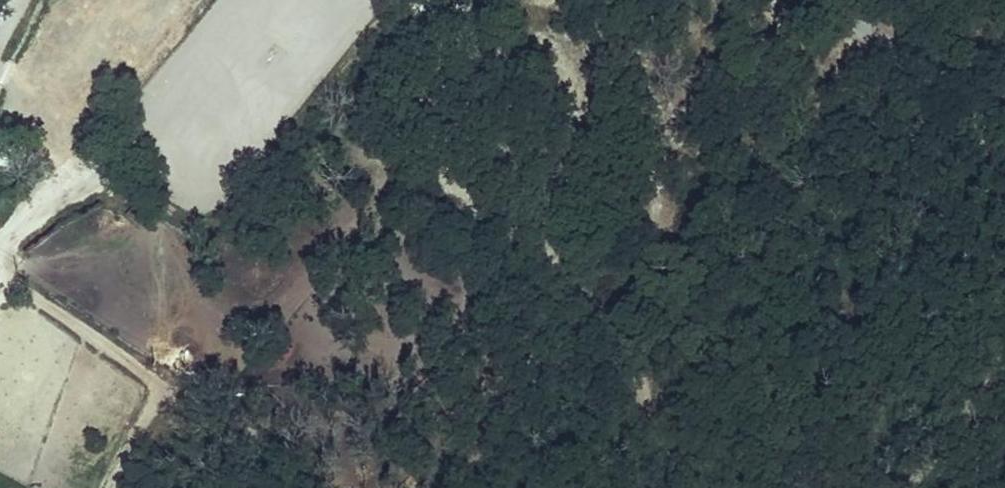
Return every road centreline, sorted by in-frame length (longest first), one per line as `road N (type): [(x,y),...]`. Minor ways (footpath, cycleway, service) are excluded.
road 1 (track): [(0,267),(161,393),(113,487)]
road 2 (track): [(1004,157),(922,78),(856,27),(804,0)]
road 3 (track): [(898,487),(1004,365)]

